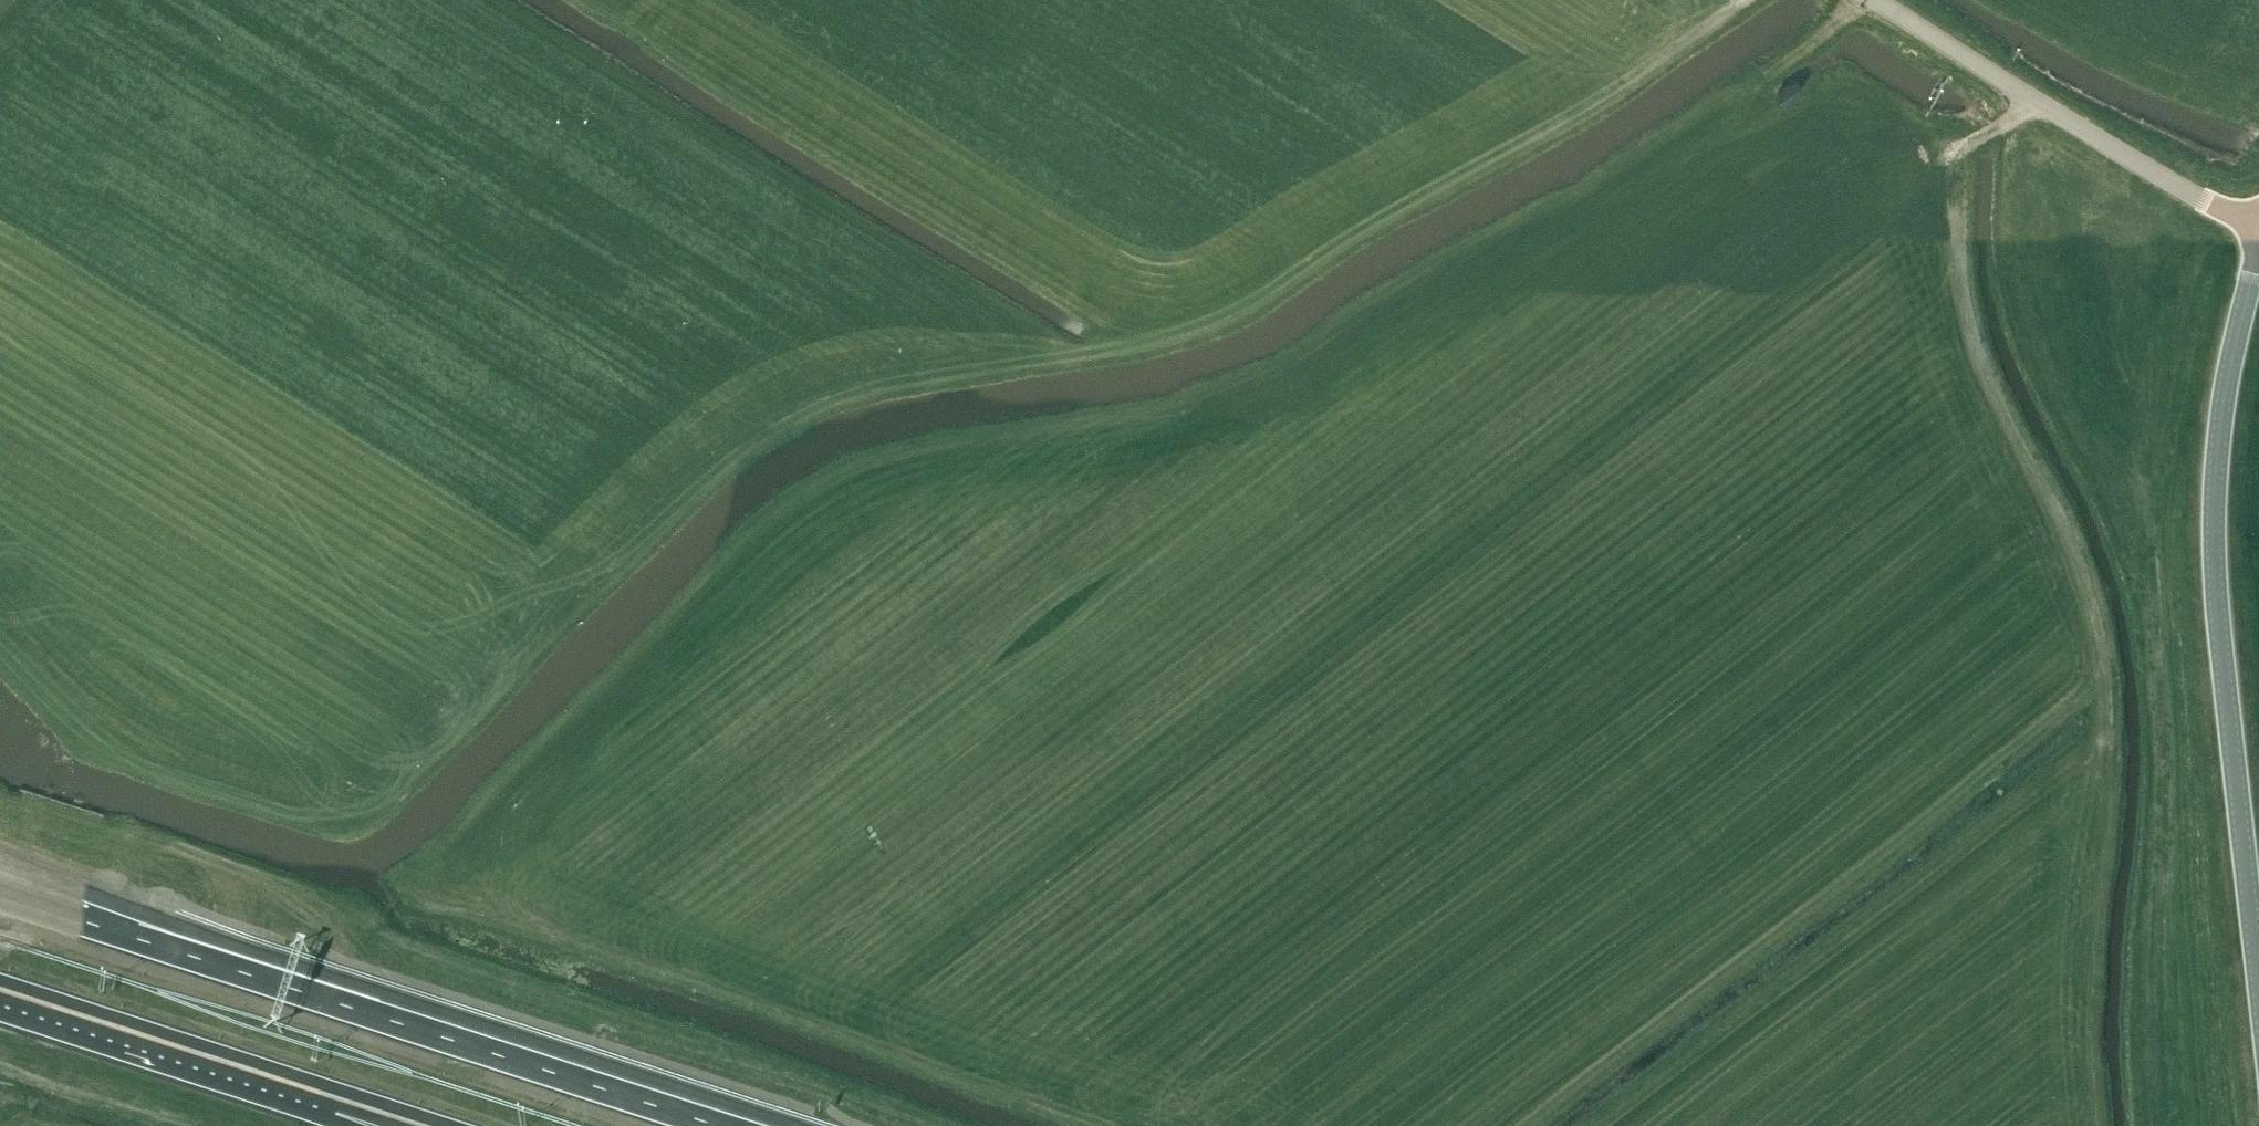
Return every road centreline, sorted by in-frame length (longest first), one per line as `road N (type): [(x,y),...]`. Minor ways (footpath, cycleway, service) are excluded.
road 1 (motorway): [(716,1125),(0,896)]
road 2 (tertiary): [(2258,988),(2215,528),(2228,383),(2258,253)]
road 3 (unclassified): [(2258,225),(2154,175),(1878,0)]
road 4 (motorway): [(0,989),(362,1106)]

